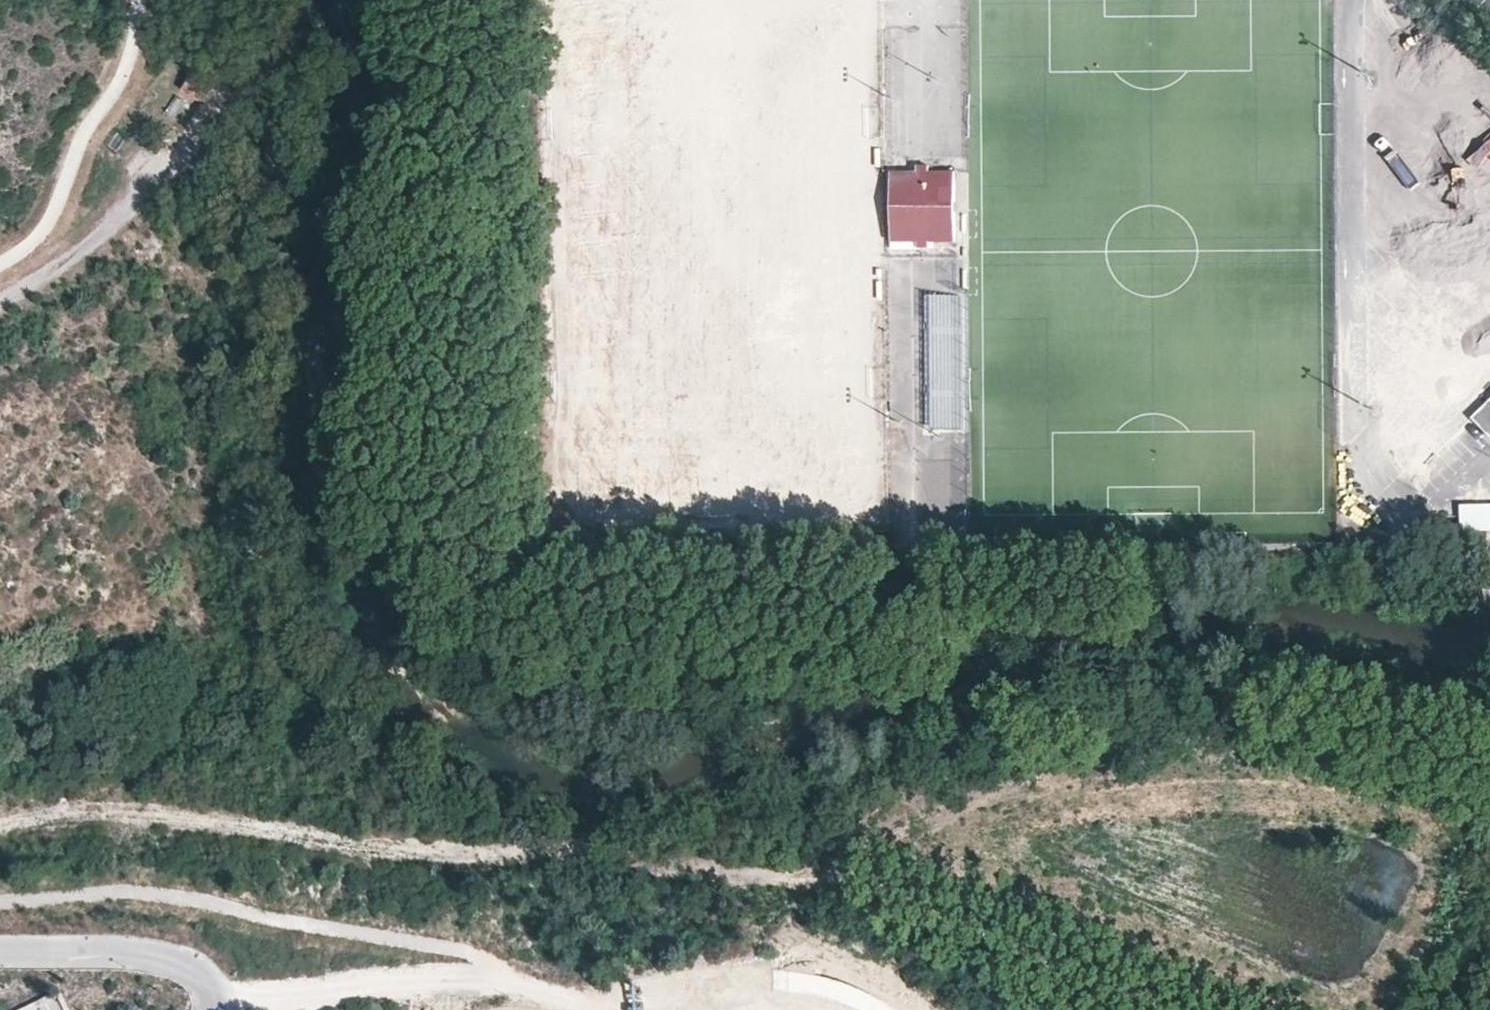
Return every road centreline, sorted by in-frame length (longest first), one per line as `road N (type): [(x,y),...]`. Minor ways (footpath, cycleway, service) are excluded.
road 1 (residential): [(214,1009),(197,970),(149,956),(0,952)]
road 2 (unclassified): [(0,297),(95,241),(167,168)]

